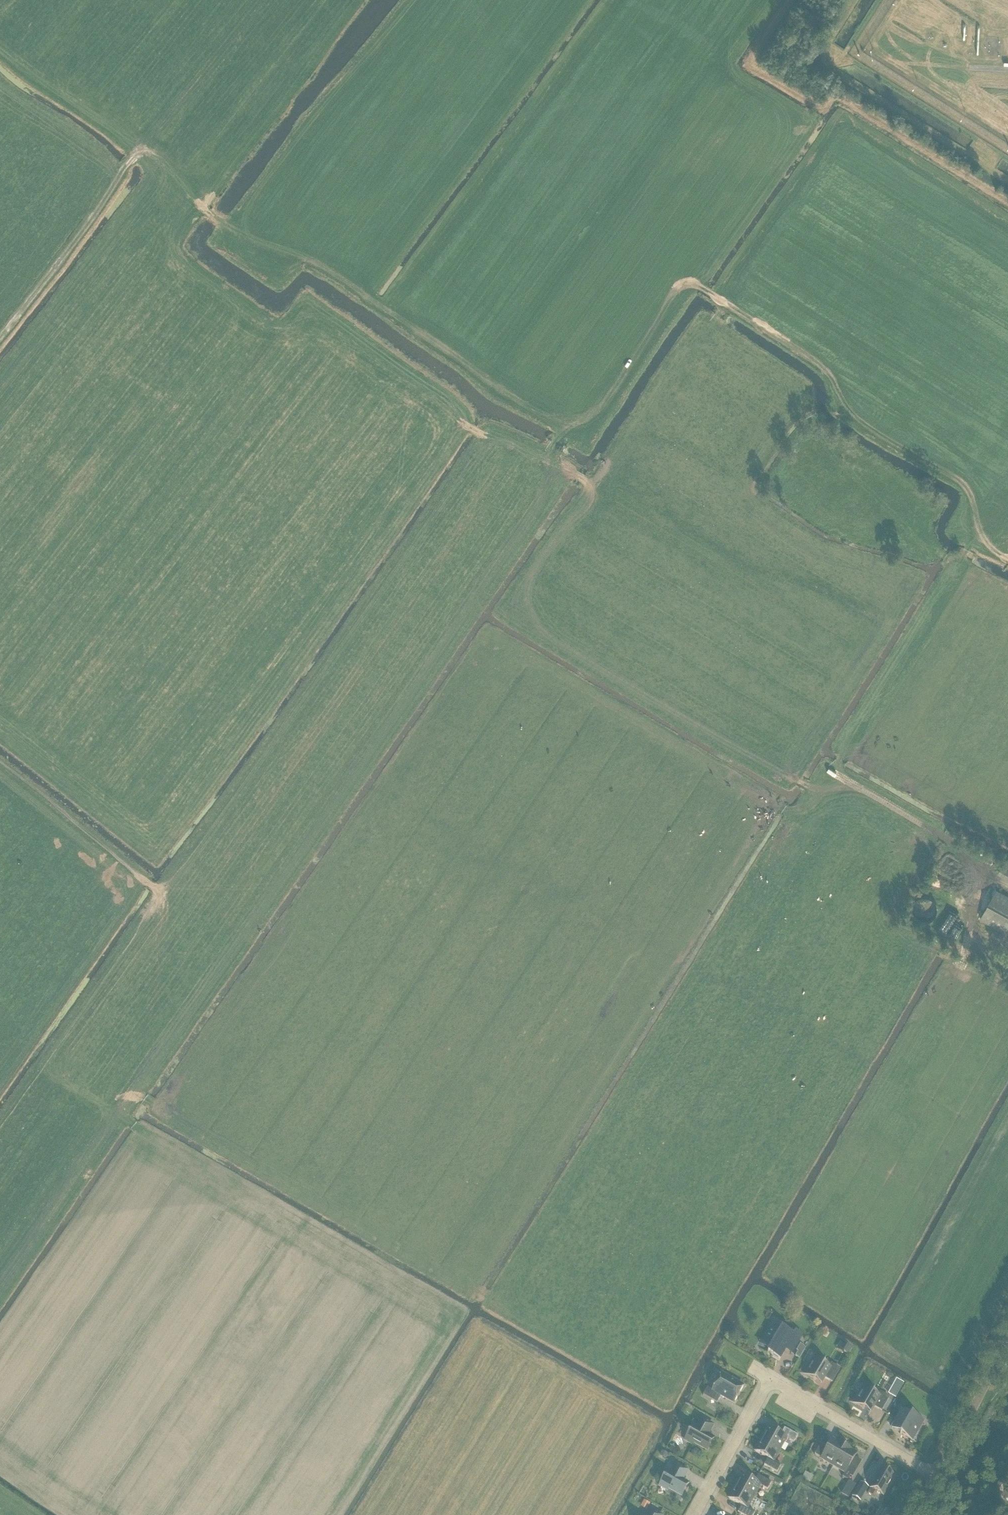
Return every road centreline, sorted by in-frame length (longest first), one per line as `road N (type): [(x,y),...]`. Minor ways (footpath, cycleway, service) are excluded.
road 1 (residential): [(938,1476),(772,1380)]
road 2 (residential): [(695,1514),(772,1380)]
road 3 (unclassified): [(938,1476),(1007,1340)]

